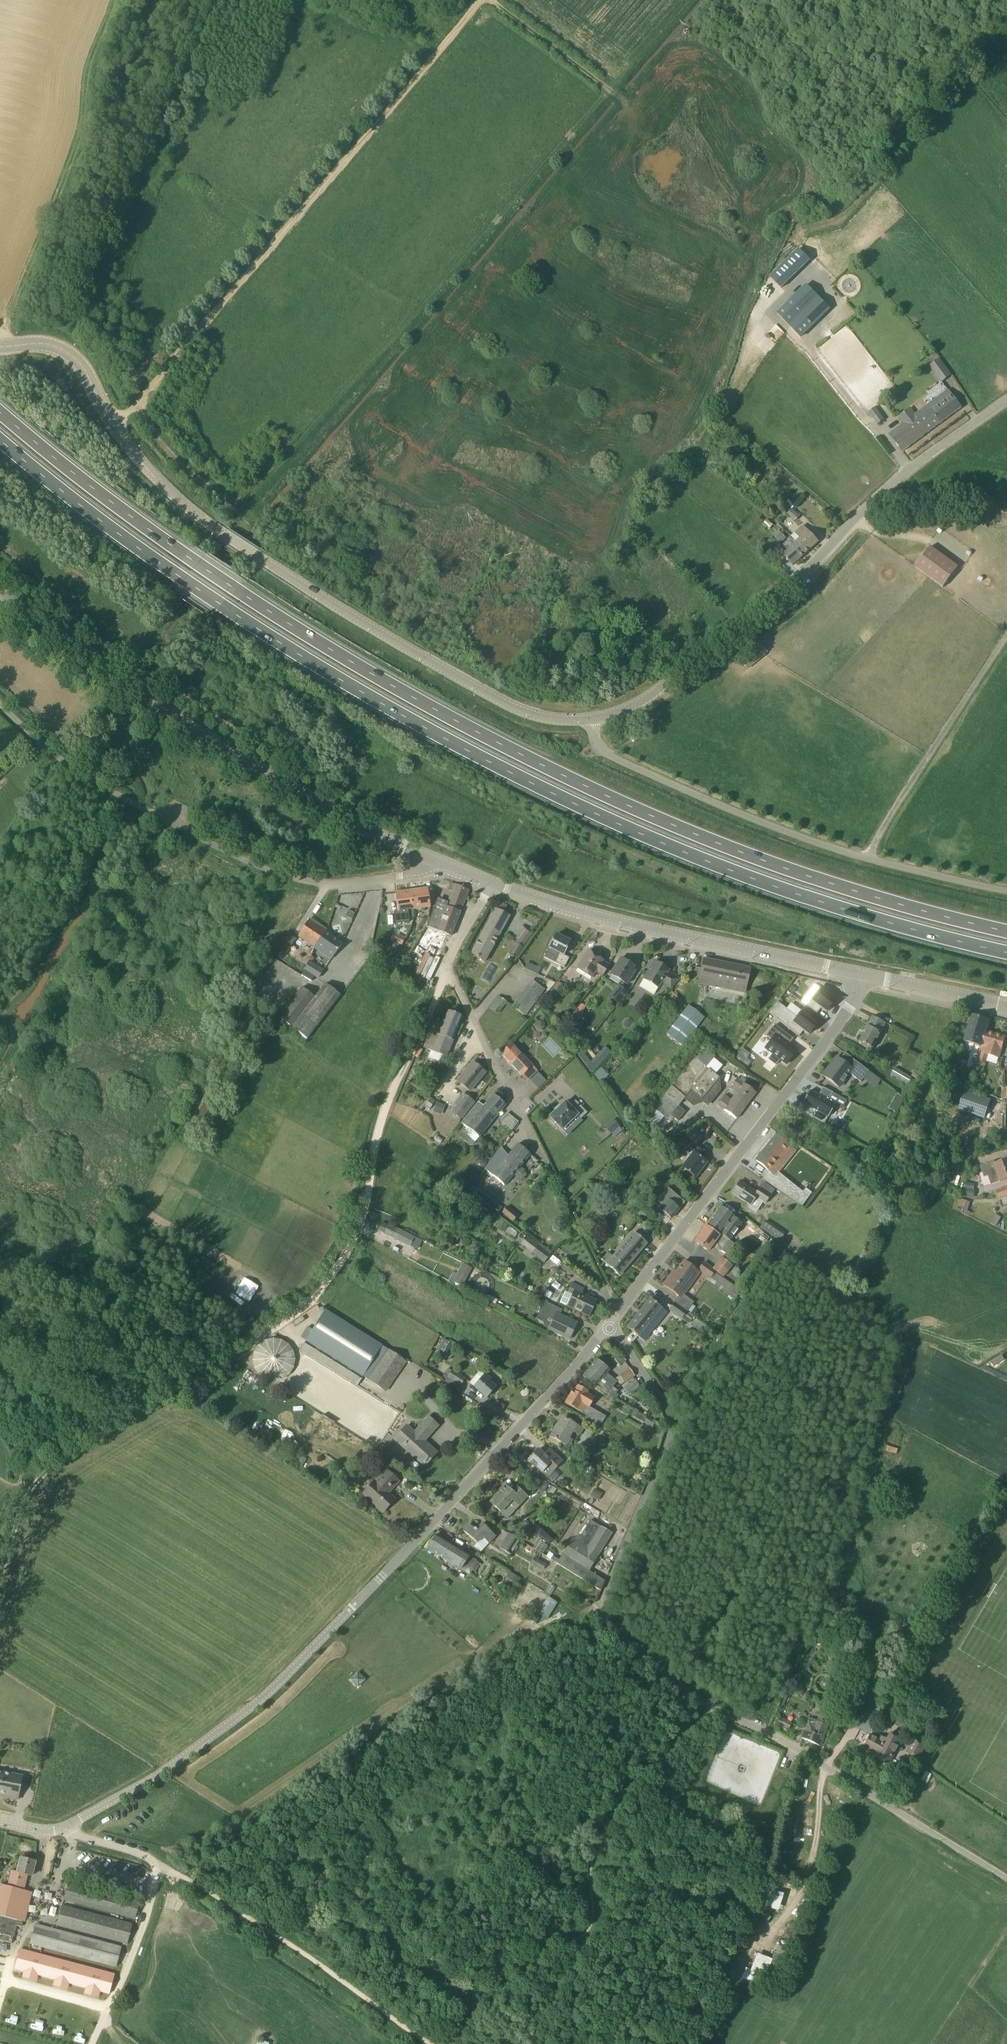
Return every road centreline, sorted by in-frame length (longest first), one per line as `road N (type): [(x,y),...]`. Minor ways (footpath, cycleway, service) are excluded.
road 1 (trunk): [(1006,932),(761,860),(490,739),(235,589),(0,413)]
road 2 (trunk): [(0,441),(222,606),(479,757),(751,878),(1006,953)]
road 3 (track): [(493,0),(608,97),(240,508),(180,463),(137,406)]
road 4 (unclassified): [(0,1821),(41,1831),(67,1826),(147,1782),(253,1705),(610,1323)]
road 5 (residential): [(1006,1879),(691,1694),(604,1611),(671,1425),(610,1323)]
road 6 (tertiary): [(0,348),(46,345),(76,361),(165,489),(365,625),(507,705),(538,717),(592,720)]
road 7 (track): [(29,1491),(61,1460),(279,1322),(328,1281),(355,1240),(388,1100),(449,974)]
road 8 (track): [(114,425),(484,0)]
road 9 (tertiary): [(592,720),(654,693),(791,585),(891,485),(1006,401)]
road 10 (unclassified): [(425,857),(412,873),(370,880),(324,883),(281,874),(62,760),(0,703)]
road 11 (residential): [(610,1323),(851,1007),(863,974)]
road 12 (track): [(67,1826),(192,1880),(435,2043)]
road 13 (tertiary): [(863,974),(492,883)]
road 14 (tertiary): [(425,857),(329,807),(102,667)]
road 15 (unclassified): [(592,720),(601,747),(617,758),(866,860)]
road 16 (residential): [(545,1163),(449,974),(492,883)]
road 17 (unclassified): [(866,860),(1006,628)]
road 18 (tertiary): [(1006,1007),(863,974)]
road 19 (unclassified): [(866,860),(1006,891)]
road 20 (tertiary): [(0,597),(102,667)]

